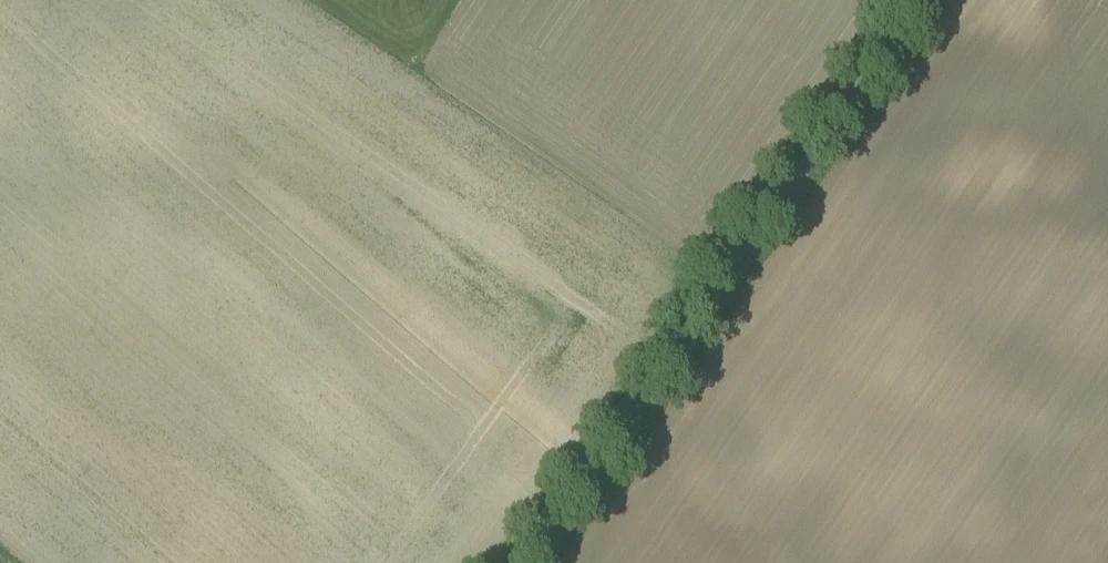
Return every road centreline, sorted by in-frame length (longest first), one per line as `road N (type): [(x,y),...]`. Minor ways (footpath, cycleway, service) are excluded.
road 1 (unclassified): [(531,562),(927,0)]

